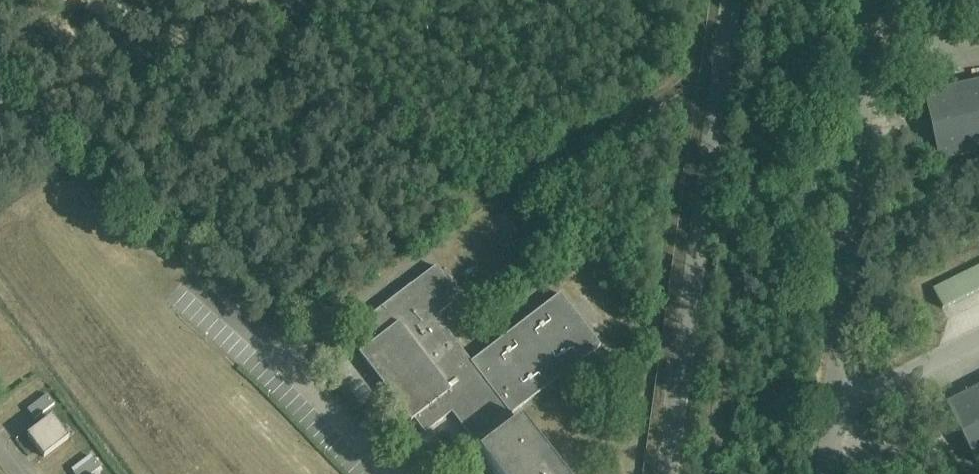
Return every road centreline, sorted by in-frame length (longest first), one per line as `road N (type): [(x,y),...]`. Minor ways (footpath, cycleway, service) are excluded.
road 1 (unclassified): [(656,473),(727,0)]

